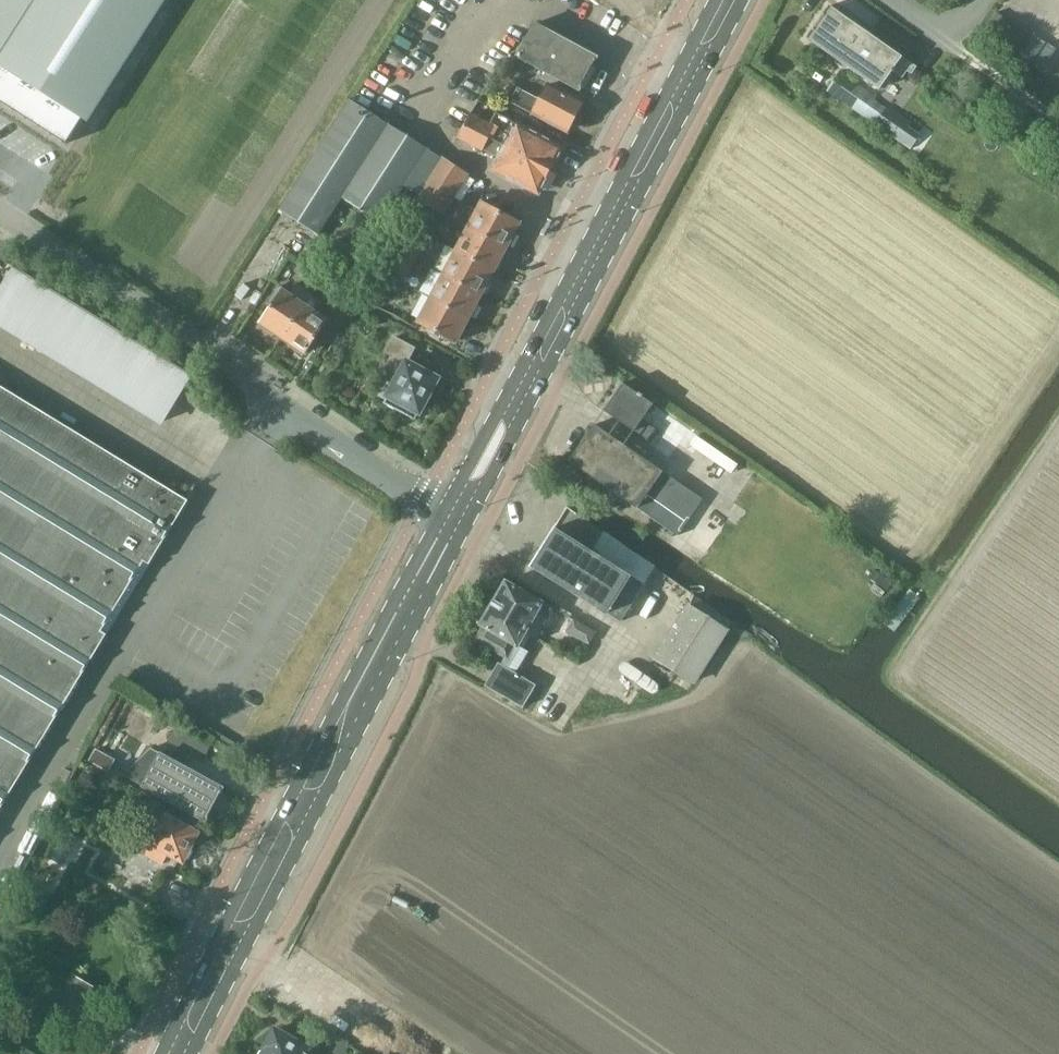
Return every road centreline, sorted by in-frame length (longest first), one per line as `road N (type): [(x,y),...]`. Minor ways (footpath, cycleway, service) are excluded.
road 1 (primary): [(454,519),(176,1053)]
road 2 (primary): [(717,0),(454,519)]
road 3 (unclassified): [(454,519),(0,213)]

